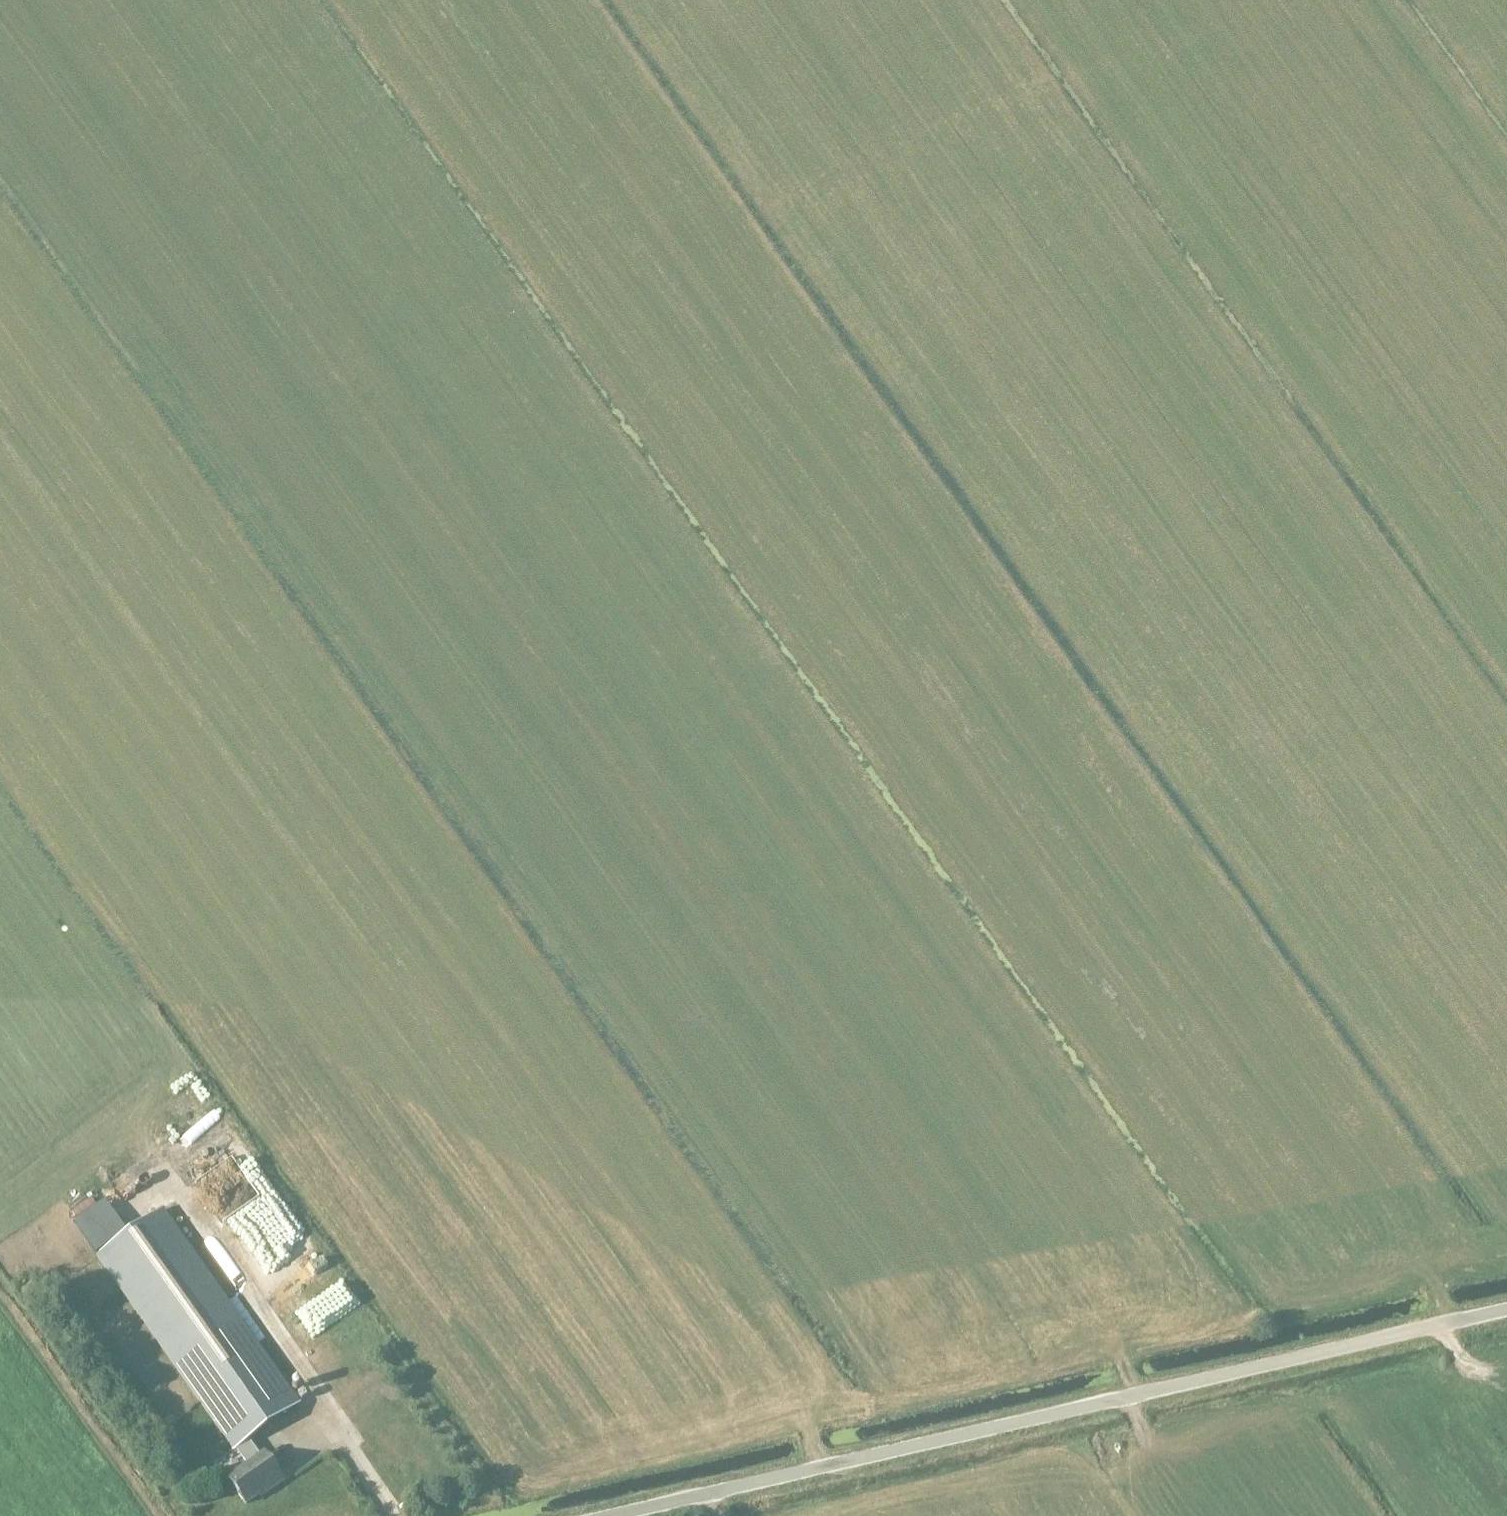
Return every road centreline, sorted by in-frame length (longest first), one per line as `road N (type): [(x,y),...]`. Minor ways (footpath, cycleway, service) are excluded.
road 1 (unclassified): [(609,1515),(1506,1309)]

